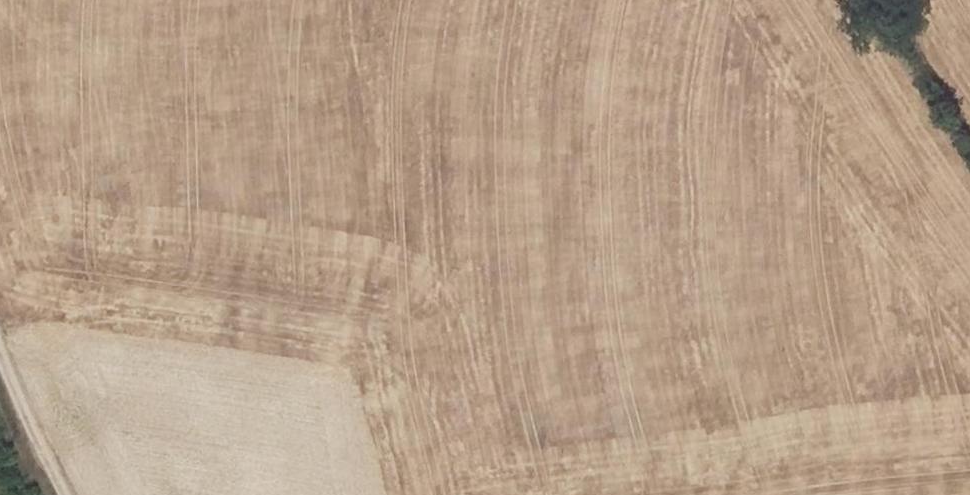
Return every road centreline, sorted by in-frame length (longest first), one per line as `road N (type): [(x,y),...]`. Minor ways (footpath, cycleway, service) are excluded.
road 1 (track): [(0,351),(58,494)]

